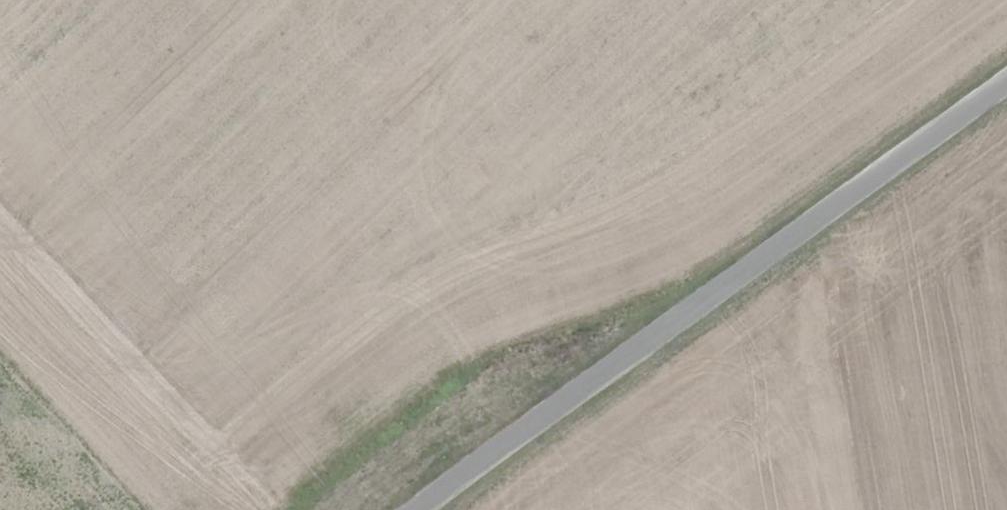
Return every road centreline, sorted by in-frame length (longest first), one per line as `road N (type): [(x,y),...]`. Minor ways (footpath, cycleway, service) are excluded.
road 1 (unclassified): [(422,509),(1006,82)]

